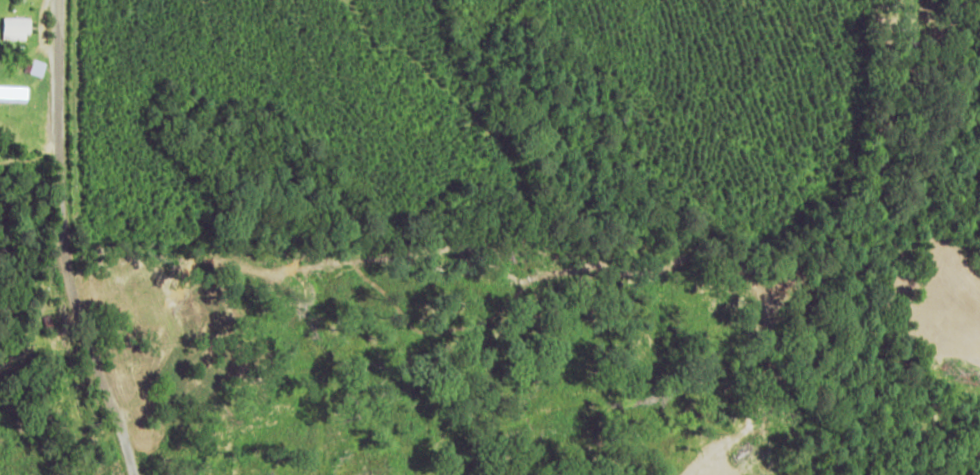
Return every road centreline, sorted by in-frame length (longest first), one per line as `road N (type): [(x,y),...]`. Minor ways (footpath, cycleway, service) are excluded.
road 1 (residential): [(155,474),(81,224),(72,0)]

